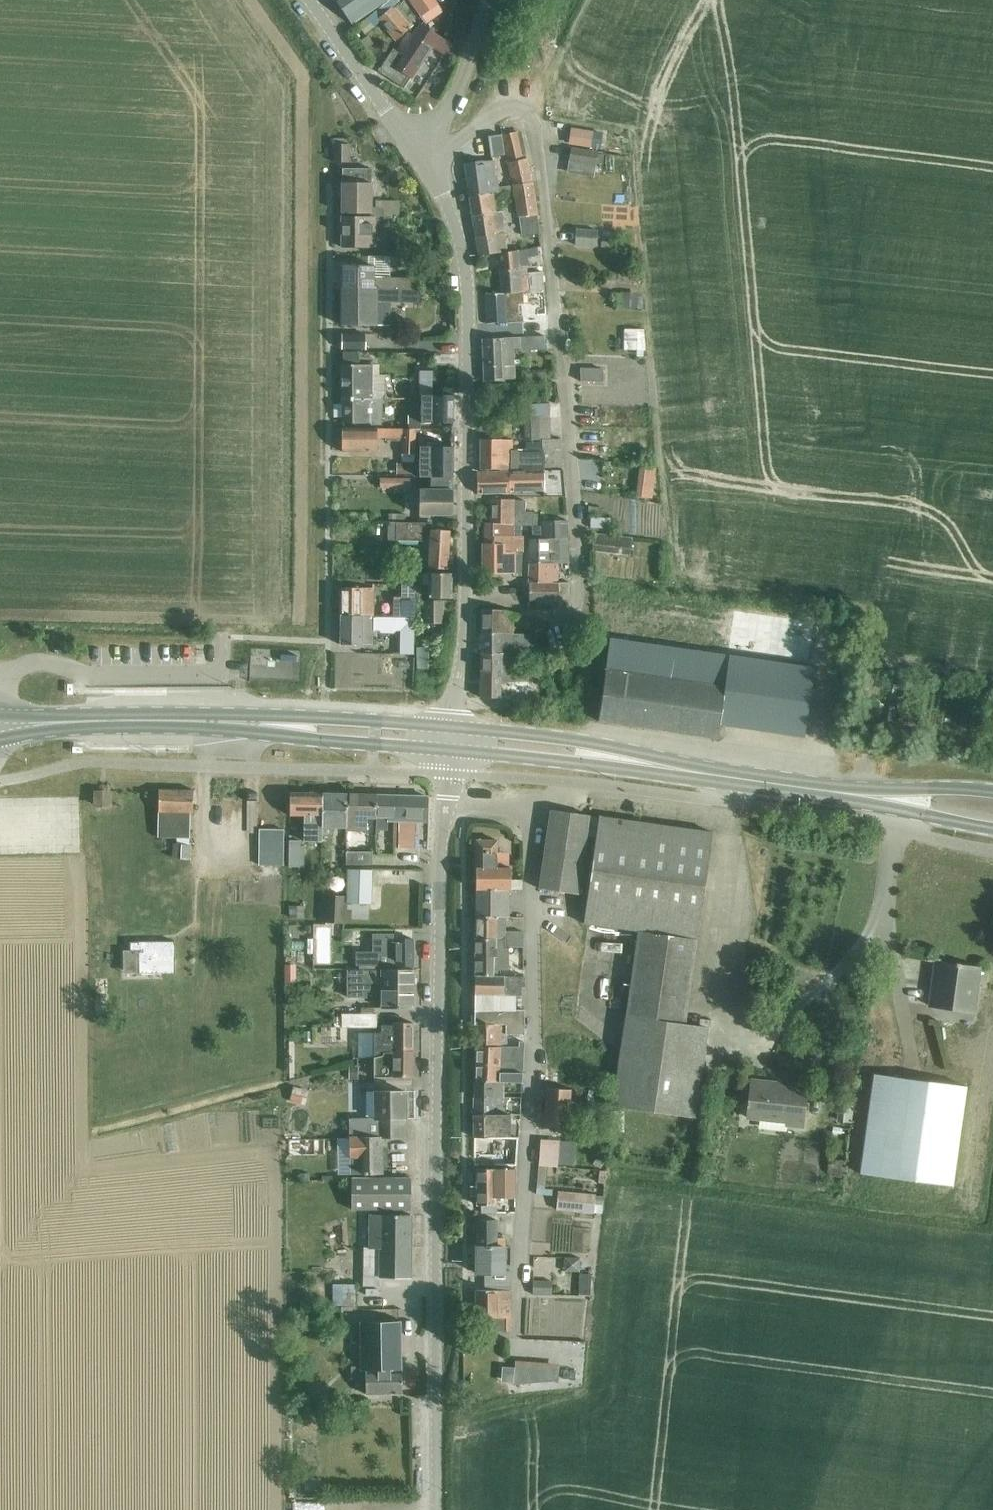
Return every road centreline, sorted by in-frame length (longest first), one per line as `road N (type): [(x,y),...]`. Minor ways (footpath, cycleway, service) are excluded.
road 1 (residential): [(466,597),(499,597),(540,617),(575,607),(567,409),(529,117),(500,112),(425,164)]
road 2 (tertiary): [(438,1509),(443,800)]
road 3 (residential): [(520,1354),(532,805),(443,800)]
road 4 (tertiary): [(466,597),(466,282),(448,206),(425,164)]
road 5 (primary): [(448,737),(178,720),(9,726)]
road 6 (primary): [(858,793),(448,737)]
road 7 (tertiary): [(410,144),(307,0)]
road 8 (residential): [(410,144),(449,108),(490,0)]
road 9 (tertiary): [(448,737),(466,597)]
road 10 (primary): [(858,793),(992,827)]
road 11 (primary): [(992,793),(858,793)]

